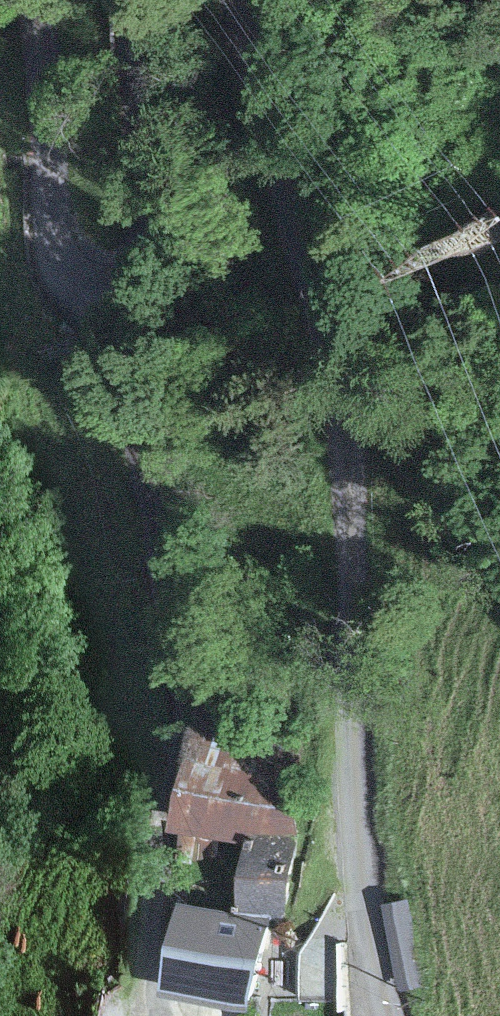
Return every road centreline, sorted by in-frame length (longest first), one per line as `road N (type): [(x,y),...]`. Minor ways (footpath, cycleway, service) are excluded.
road 1 (tertiary): [(383,1015),(358,859),(345,452),(236,0)]
road 2 (unclassified): [(107,303),(178,689),(175,761),(152,874),(150,971),(115,1015)]
road 3 (tertiary): [(132,0),(159,232),(147,282),(121,303),(107,303)]
road 4 (tertiary): [(107,303),(81,294),(66,273),(51,223),(29,0)]

